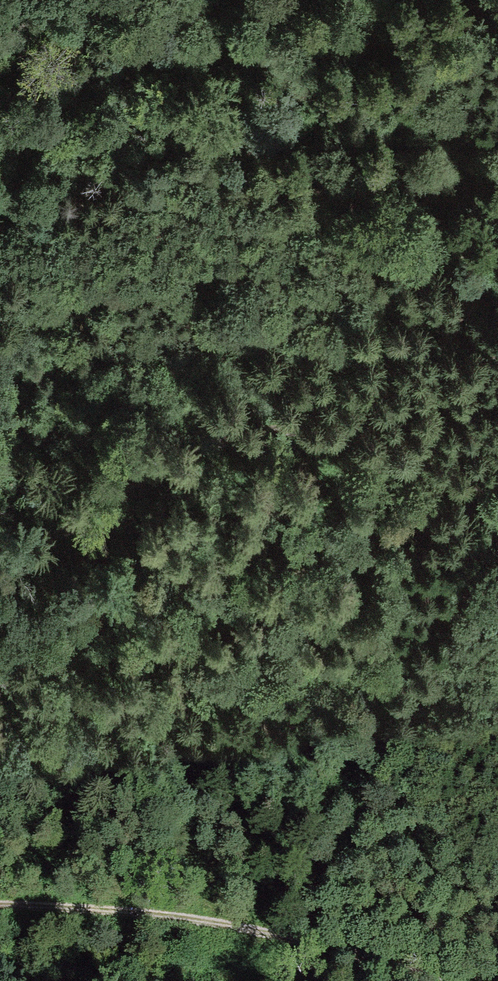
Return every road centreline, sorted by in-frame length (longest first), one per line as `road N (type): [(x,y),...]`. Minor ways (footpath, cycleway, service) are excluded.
road 1 (track): [(0,553),(72,529),(187,456),(247,435),(308,433),(408,459),(497,504)]
road 2 (track): [(497,270),(271,179),(162,92),(102,0)]
road 3 (track): [(464,980),(286,929),(78,898),(0,896)]

